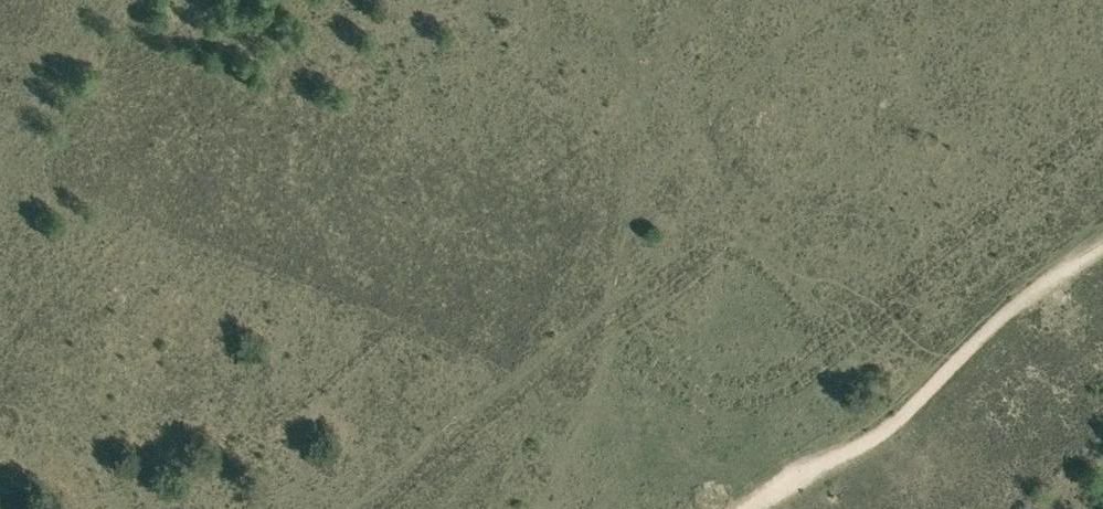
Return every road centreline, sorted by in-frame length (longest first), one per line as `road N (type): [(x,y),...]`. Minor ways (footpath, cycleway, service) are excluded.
road 1 (track): [(755,508),(887,428),(997,320),(1102,247)]

